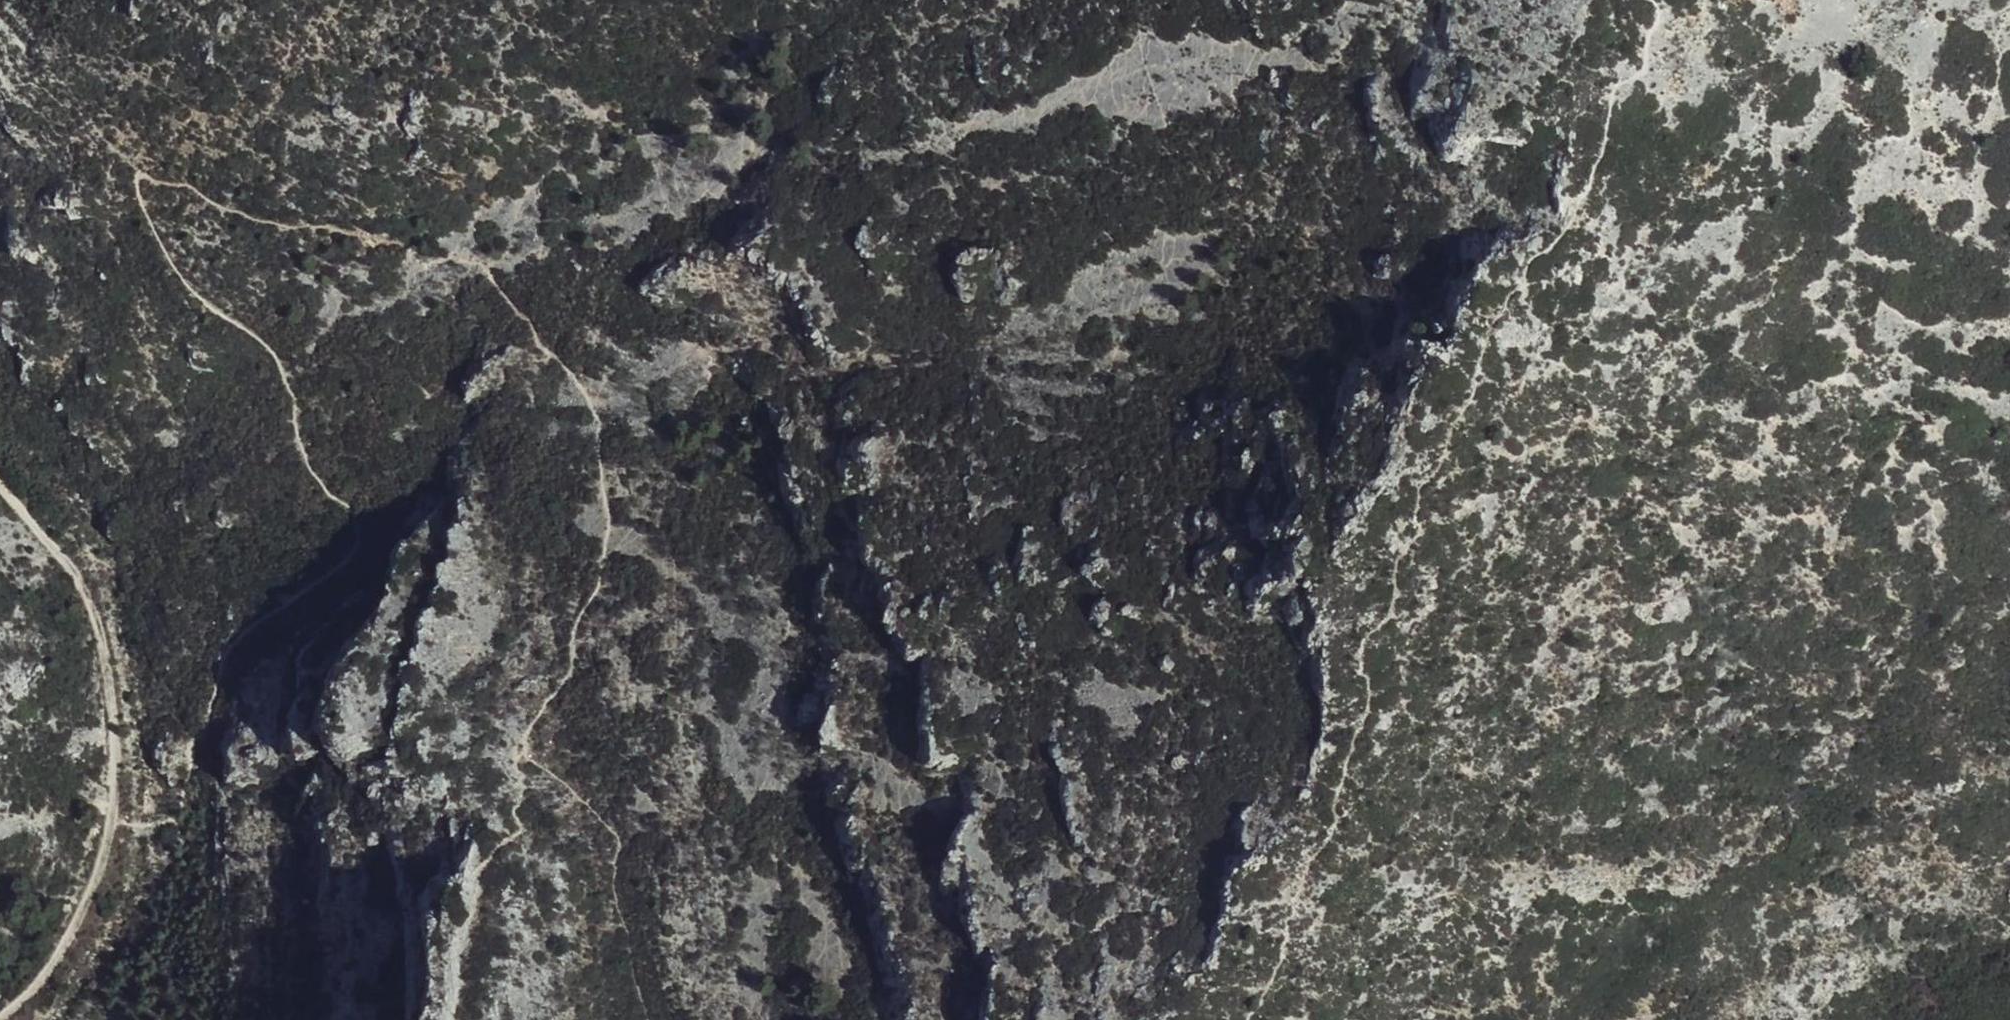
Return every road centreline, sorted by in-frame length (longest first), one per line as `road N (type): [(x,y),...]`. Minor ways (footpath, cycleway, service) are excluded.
road 1 (track): [(114,692),(125,790),(114,847),(97,898),(48,983),(6,1019)]
road 2 (track): [(0,482),(85,587),(107,644),(114,692)]

